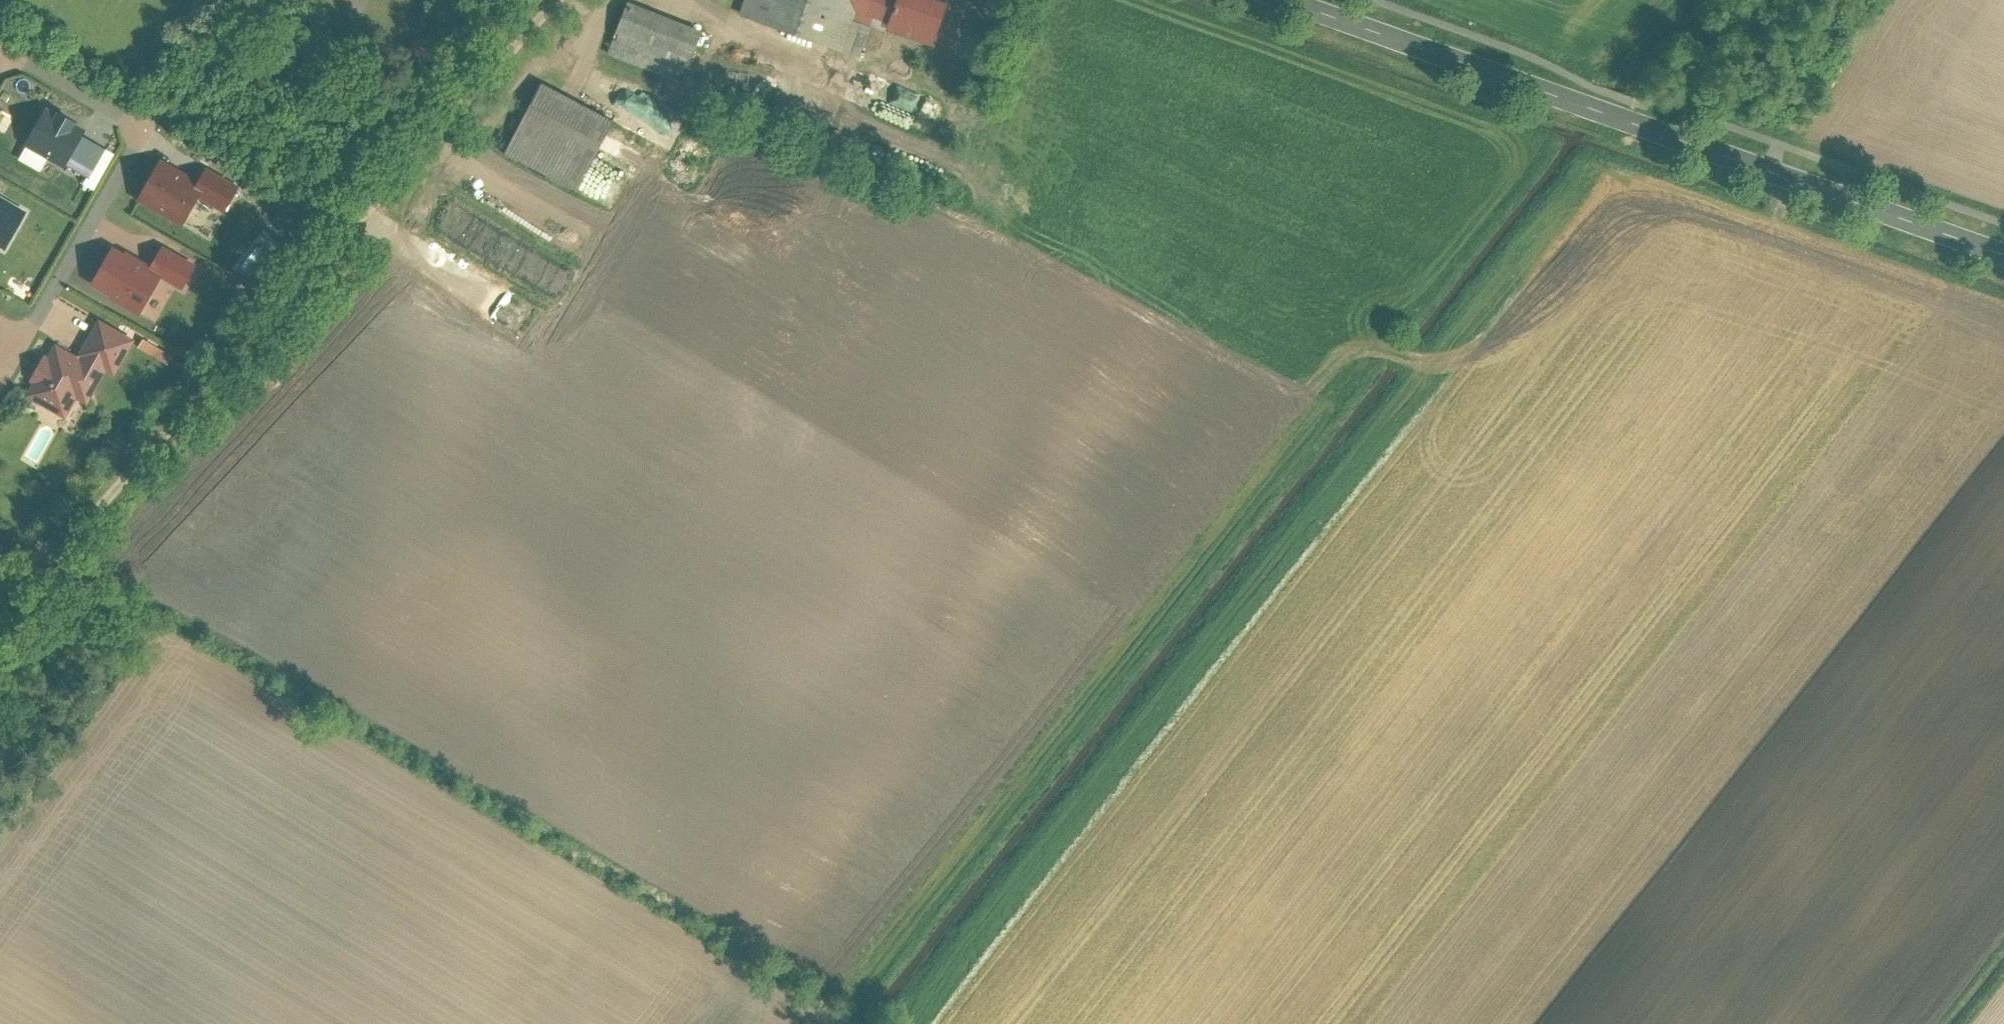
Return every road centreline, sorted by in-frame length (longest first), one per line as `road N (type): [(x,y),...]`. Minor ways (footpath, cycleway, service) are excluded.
road 1 (unclassified): [(0,612),(543,0)]
road 2 (tertiary): [(1301,0),(2003,251)]
road 3 (residential): [(0,337),(39,315),(147,126),(3,45)]

